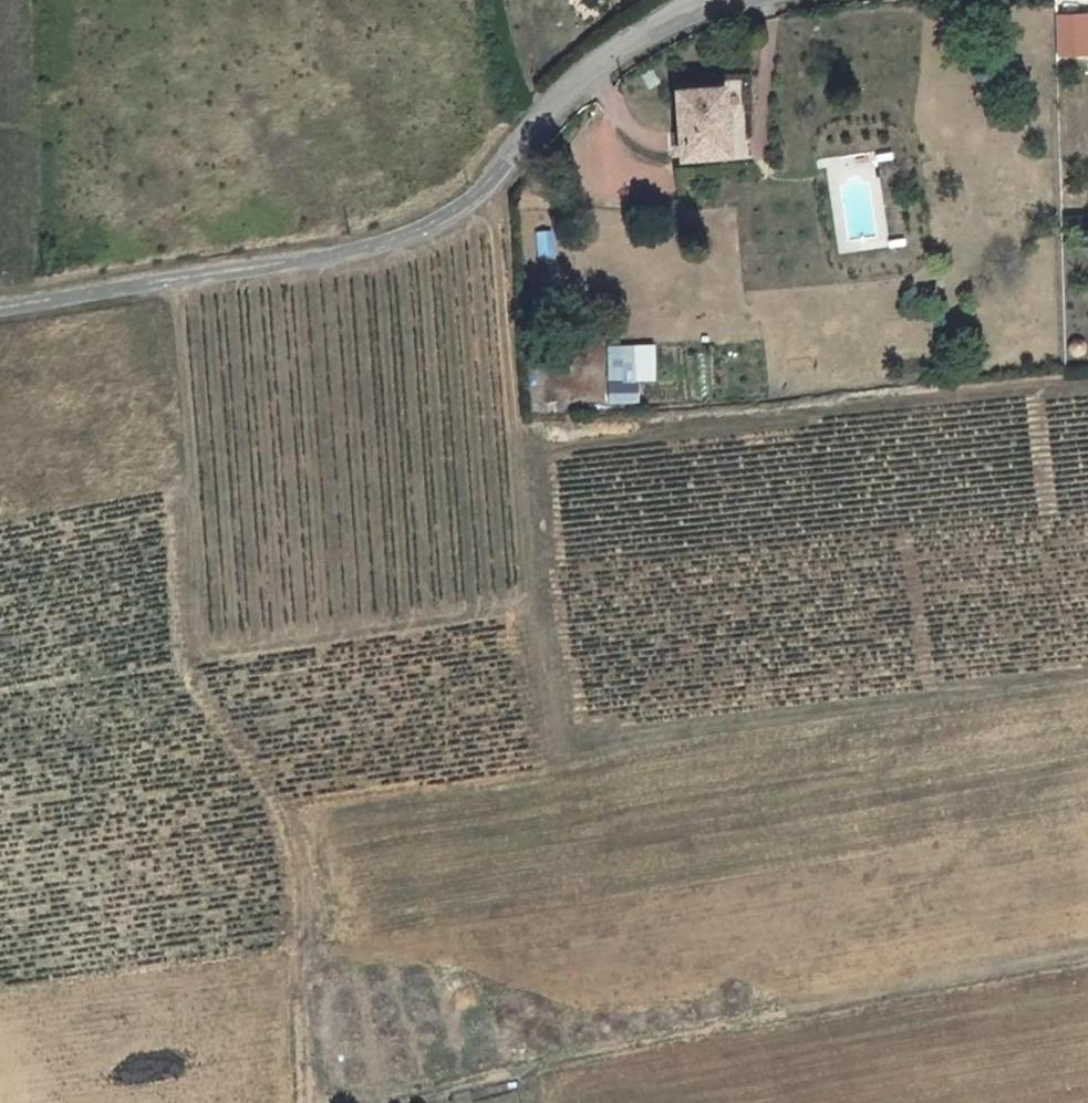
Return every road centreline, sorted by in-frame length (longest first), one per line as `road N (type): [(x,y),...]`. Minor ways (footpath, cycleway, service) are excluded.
road 1 (unclassified): [(0,307),(324,257),(438,222),(505,165),(571,83),(679,0)]

